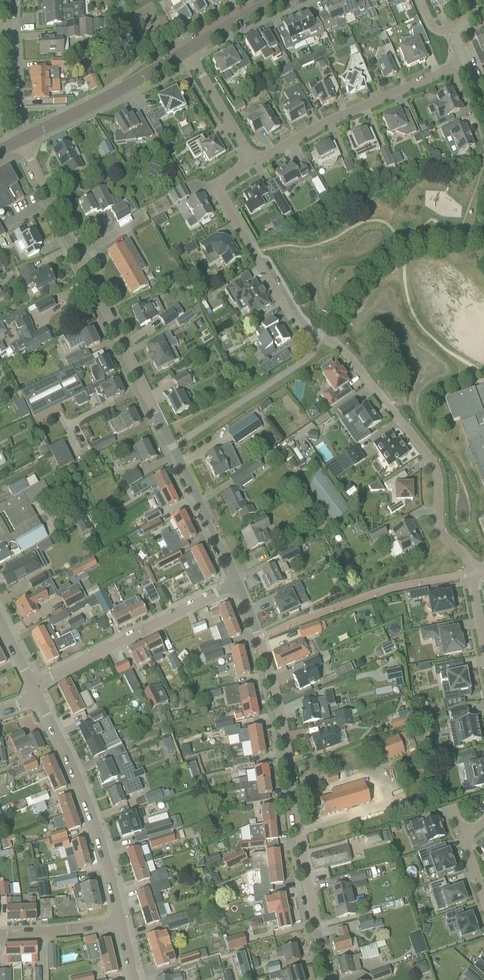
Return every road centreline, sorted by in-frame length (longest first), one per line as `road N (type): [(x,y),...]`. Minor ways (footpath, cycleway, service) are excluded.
road 1 (residential): [(471,572),(441,531),(431,459),(342,349),(303,329),(220,195),(222,183),(251,158)]
road 2 (residential): [(237,582),(20,140)]
road 3 (residential): [(237,582),(276,696),(327,979)]
road 4 (residential): [(120,920),(94,819),(39,700)]
road 5 (residential): [(251,158),(466,63)]
road 6 (residential): [(34,689),(237,582)]
road 7 (residential): [(20,140),(187,50)]
road 8 (residential): [(20,140),(7,0)]
road 9 (residential): [(187,50),(251,158)]
road 10 (residential): [(0,933),(120,920)]

